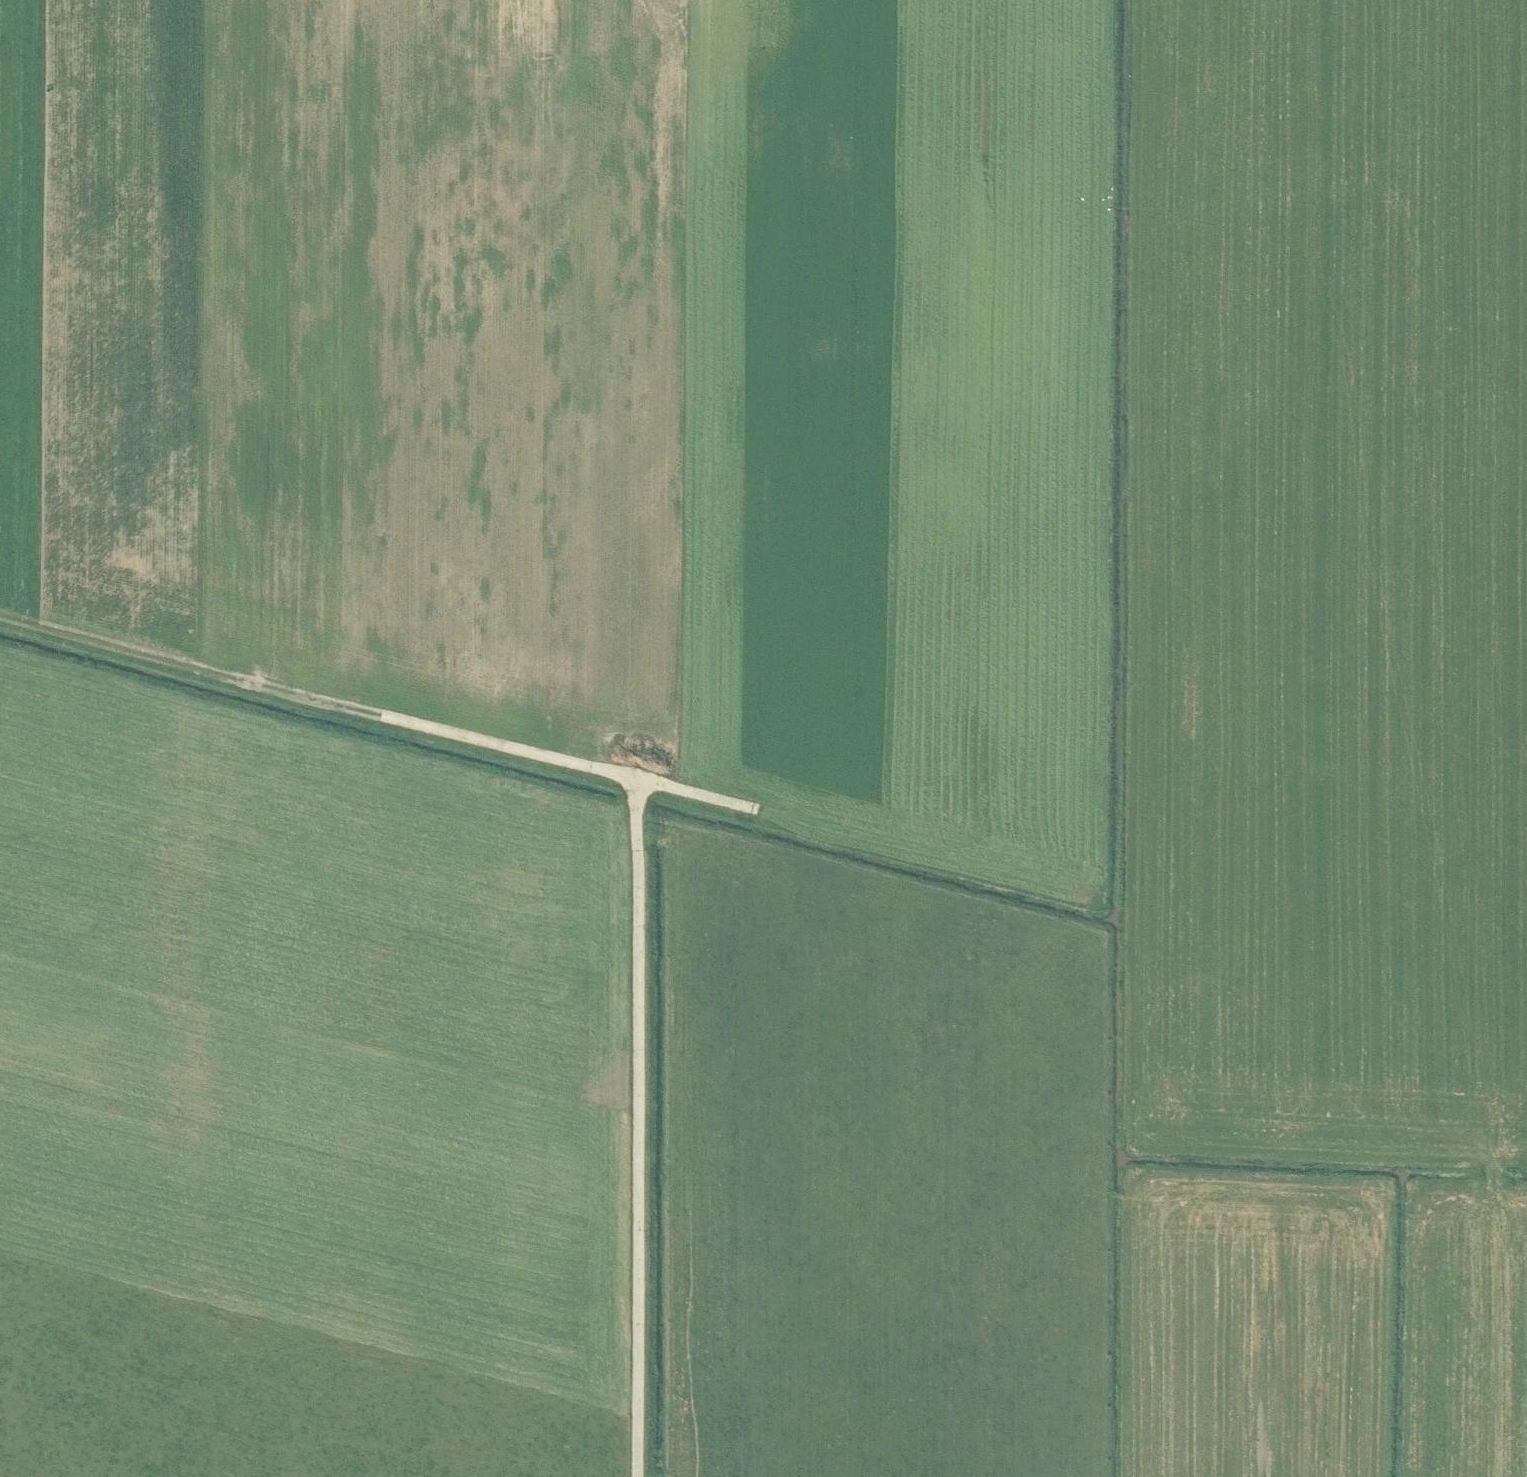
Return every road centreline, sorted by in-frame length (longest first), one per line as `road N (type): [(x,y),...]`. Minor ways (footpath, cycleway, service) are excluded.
road 1 (track): [(637,1476),(636,781),(749,810)]
road 2 (track): [(636,781),(0,618)]

